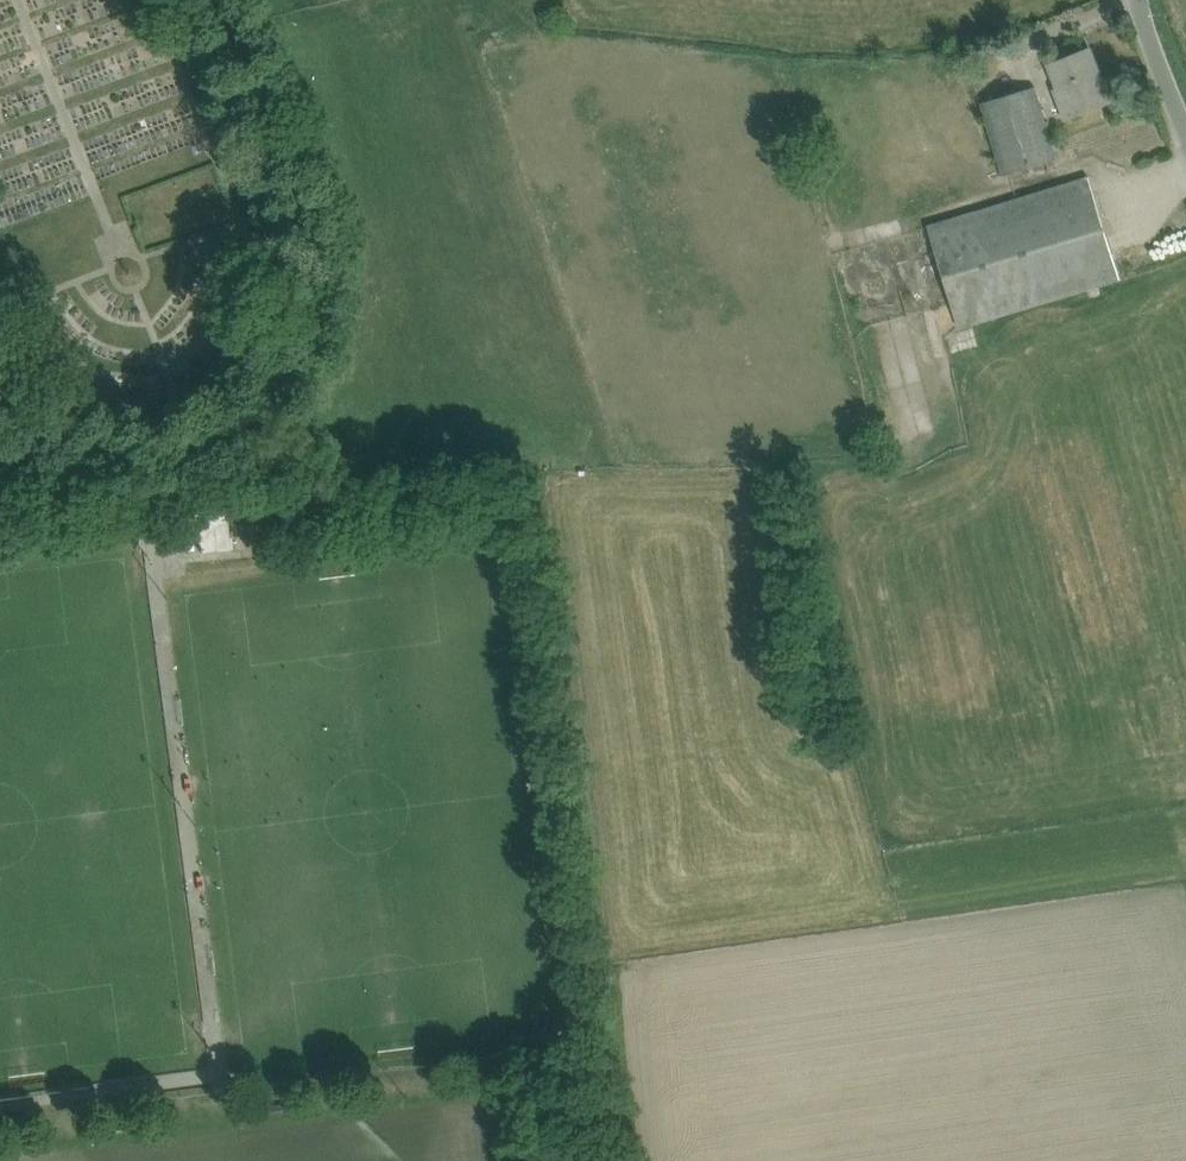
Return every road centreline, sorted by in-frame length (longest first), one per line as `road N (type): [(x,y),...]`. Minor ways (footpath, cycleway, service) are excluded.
road 1 (unclassified): [(1185,129),(1141,0)]

